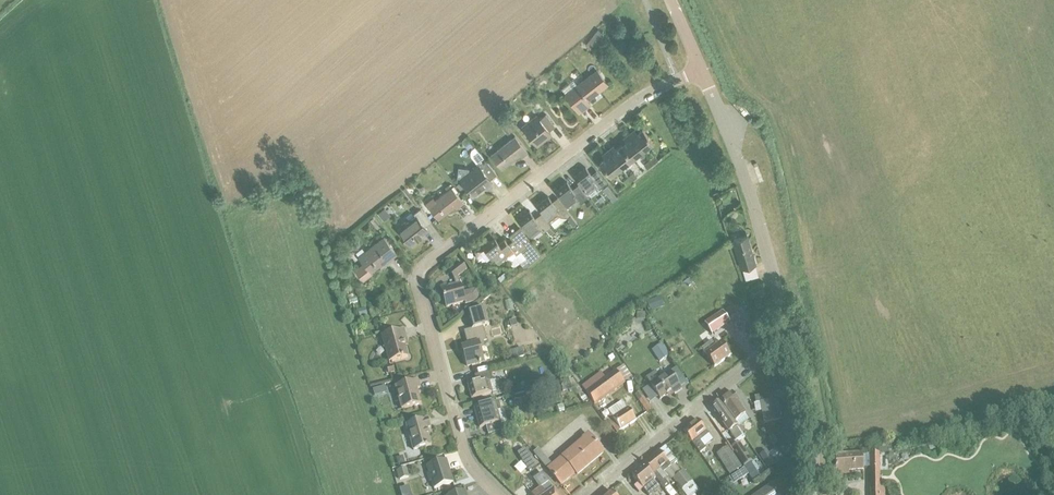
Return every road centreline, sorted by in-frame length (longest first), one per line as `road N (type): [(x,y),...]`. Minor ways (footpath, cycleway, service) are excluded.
road 1 (residential): [(505,494),(472,463),(425,290),(436,266),(644,96),(701,66)]
road 2 (tertiary): [(792,334),(749,183),(701,66)]
road 3 (residential): [(586,494),(792,334)]
road 4 (tertiary): [(814,494),(811,407),(792,334)]

